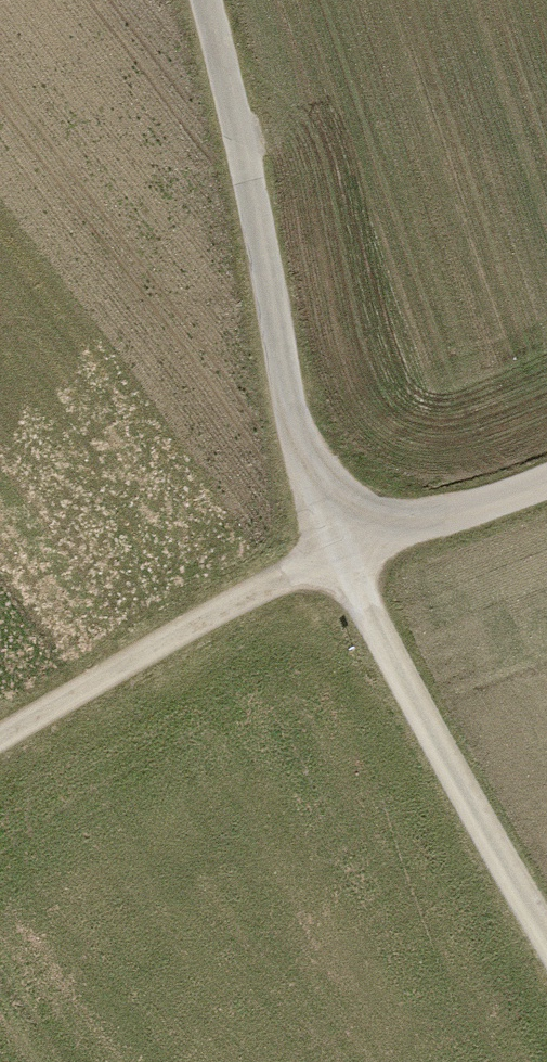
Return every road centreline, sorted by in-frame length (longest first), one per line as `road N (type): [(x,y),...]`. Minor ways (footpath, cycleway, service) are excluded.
road 1 (unclassified): [(337,559),(292,419),(250,165),(203,0)]
road 2 (track): [(337,559),(546,936)]
road 3 (track): [(0,737),(153,642),(337,559)]
road 4 (track): [(546,479),(337,559)]

